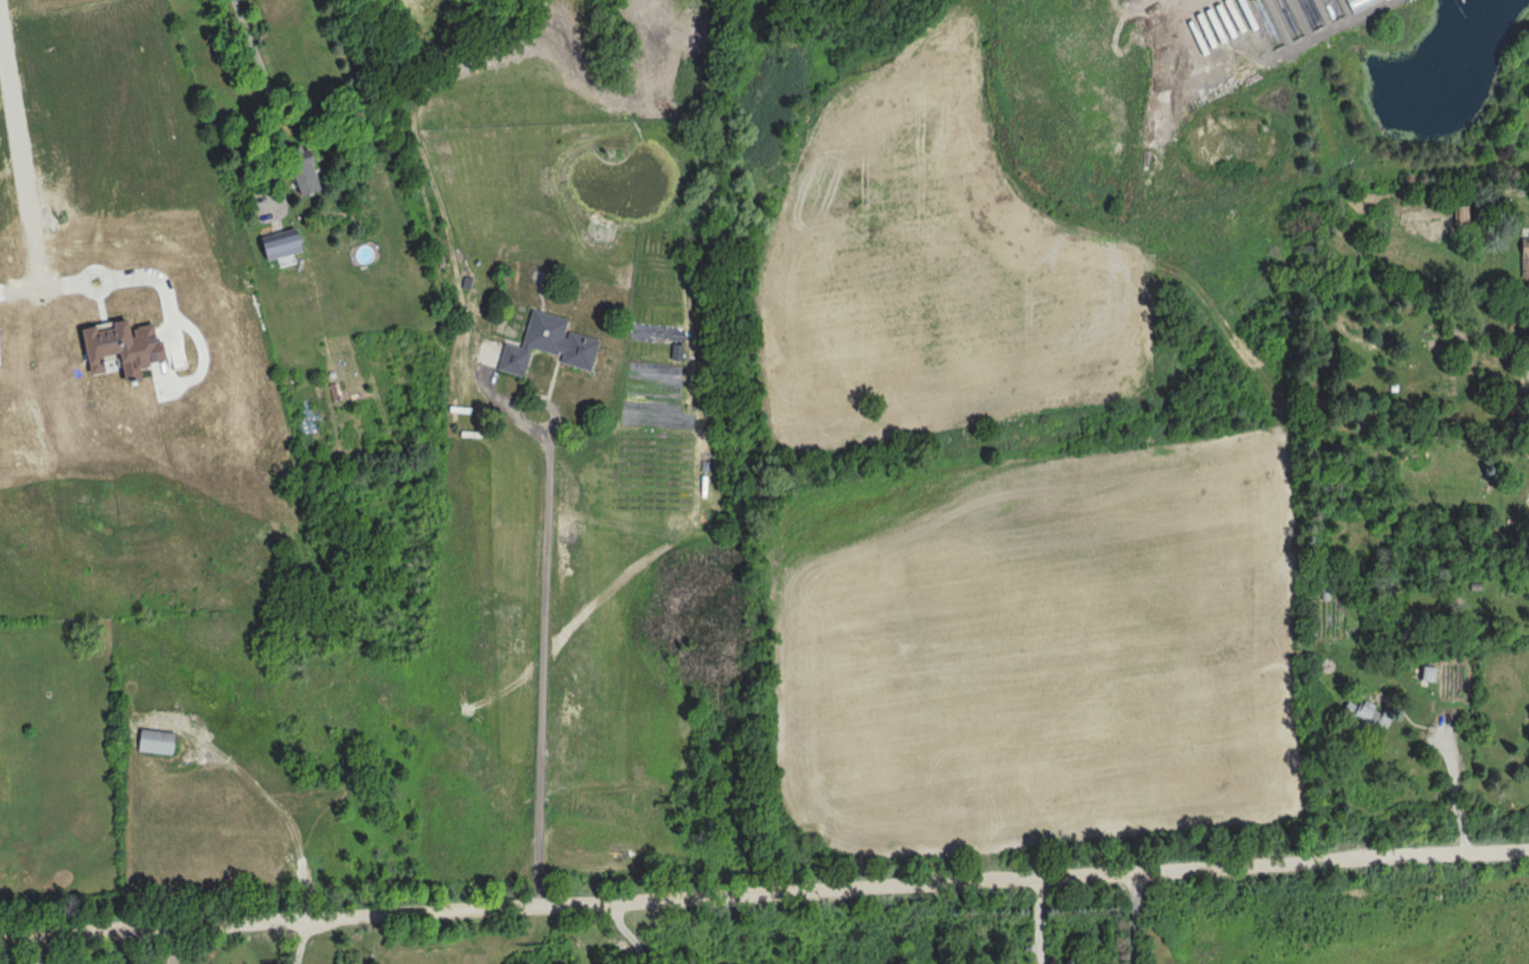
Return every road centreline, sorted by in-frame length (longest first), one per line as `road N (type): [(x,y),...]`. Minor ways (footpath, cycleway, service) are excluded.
road 1 (residential): [(0,935),(1528,852)]

